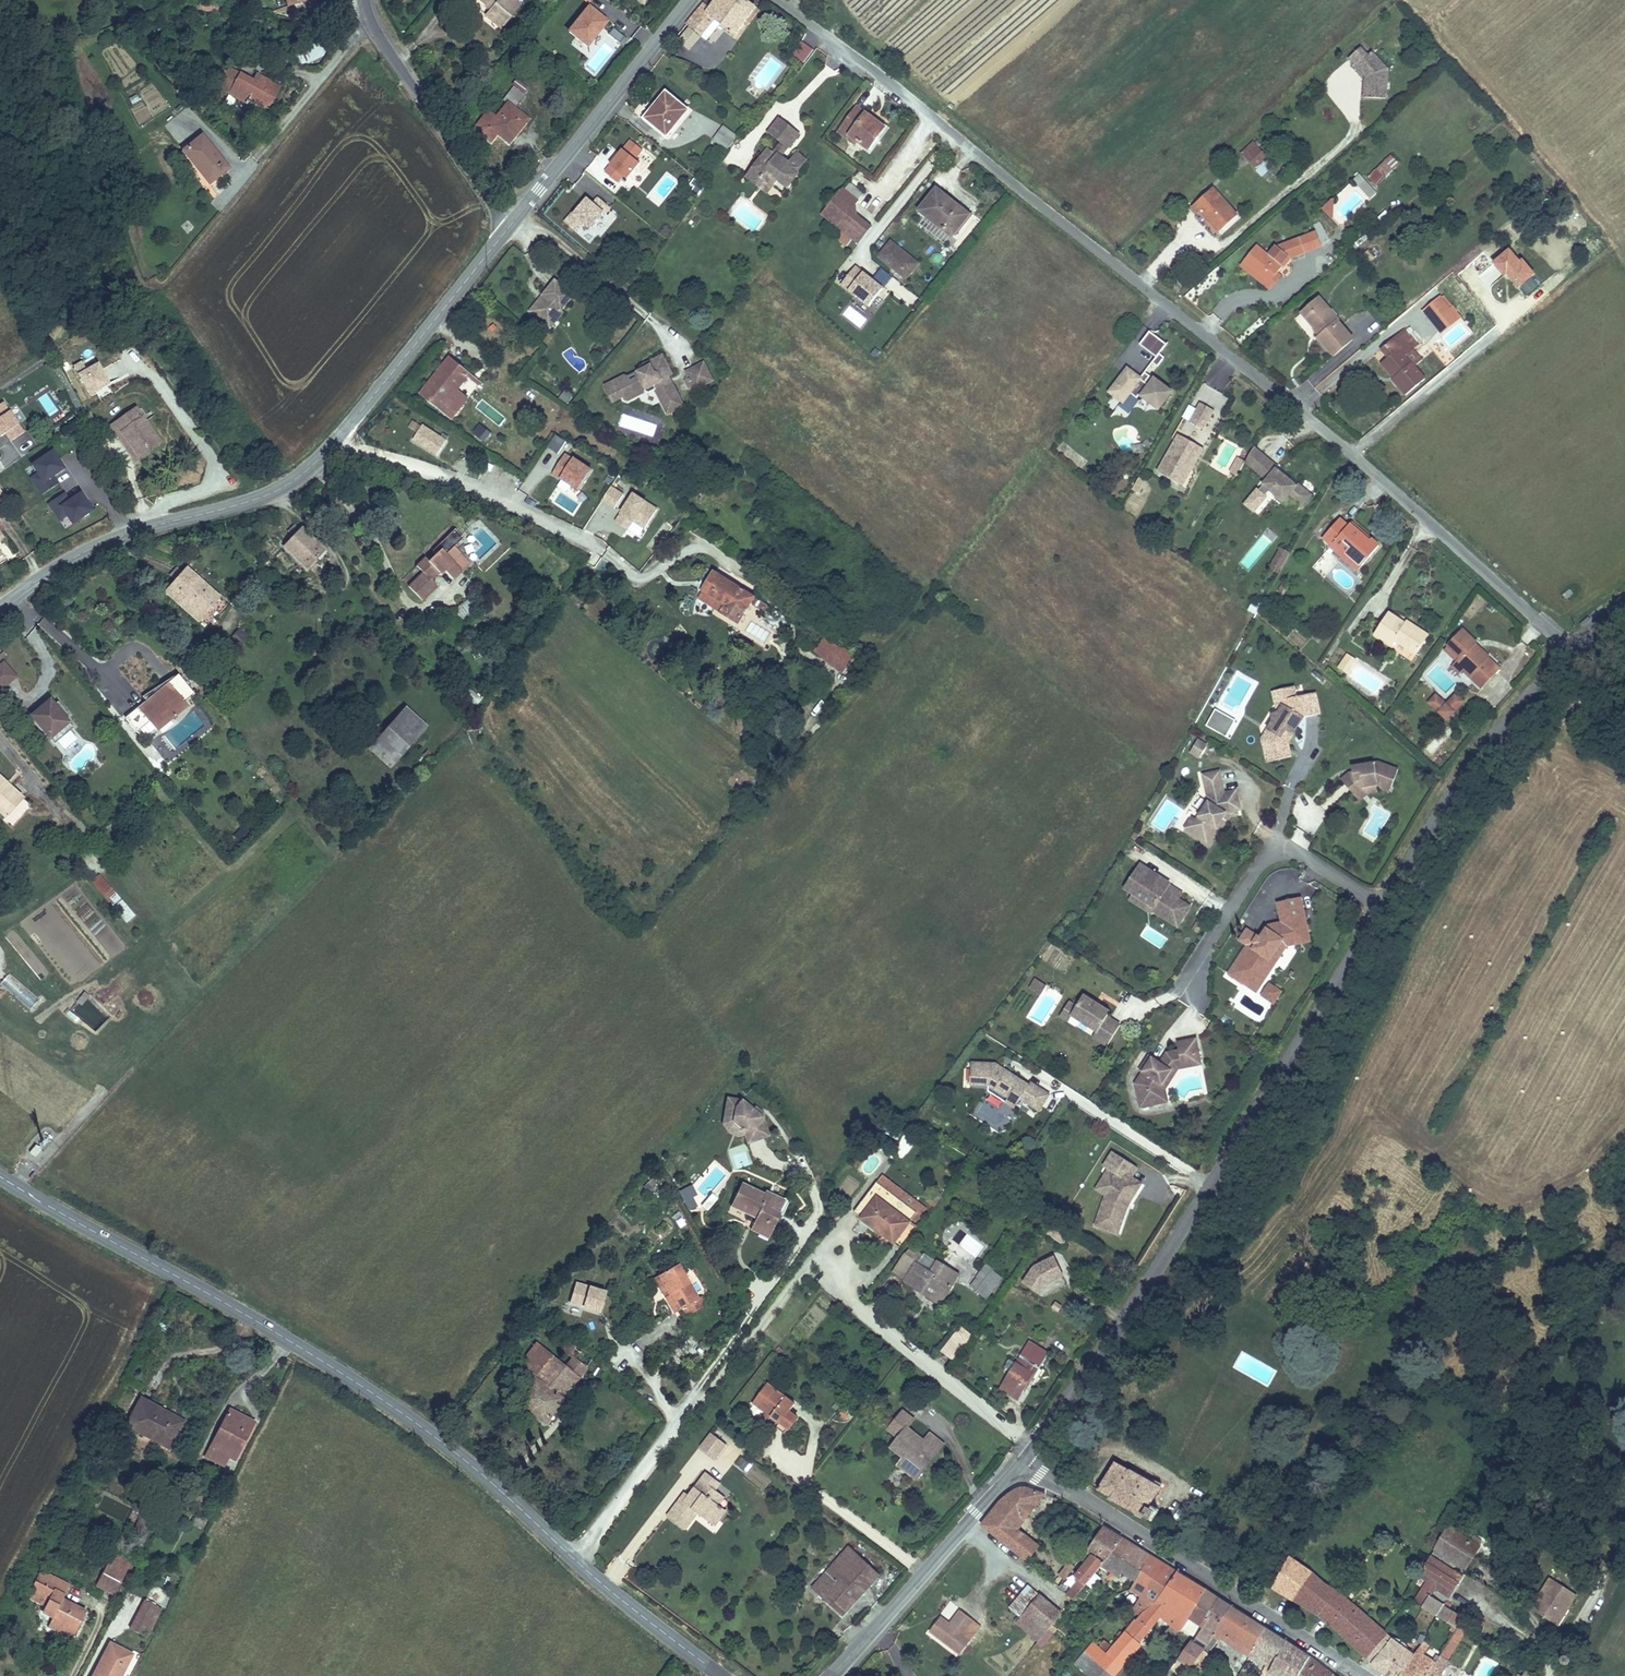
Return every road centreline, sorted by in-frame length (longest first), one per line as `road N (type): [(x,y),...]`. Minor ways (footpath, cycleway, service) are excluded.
road 1 (residential): [(1571,653),(1337,443),(775,0)]
road 2 (unclassified): [(1026,1460),(1167,1256),(1460,784),(1571,653)]
road 3 (tertiary): [(720,1675),(376,1397),(0,1177)]
road 4 (residential): [(1026,1460),(1365,1675)]
road 5 (tertiary): [(336,441),(274,492),(119,537),(0,606)]
road 6 (unclassified): [(831,1675),(1026,1460)]
road 7 (tertiary): [(512,222),(689,0)]
road 8 (tertiary): [(336,441),(512,222)]
road 9 (unclassified): [(512,222),(372,31),(363,0)]

